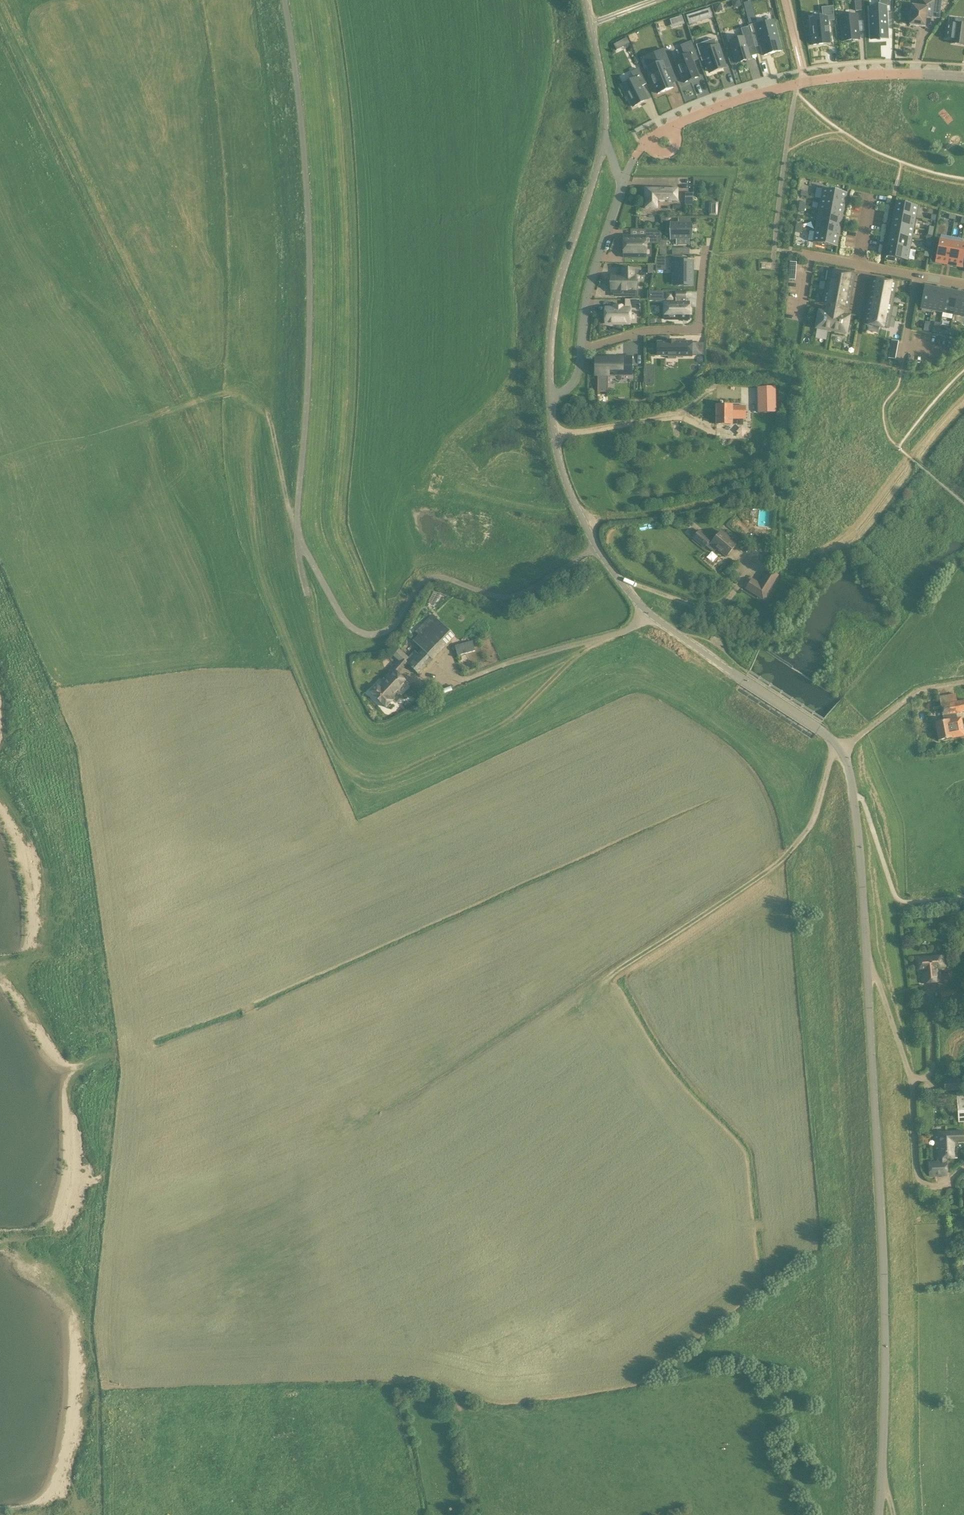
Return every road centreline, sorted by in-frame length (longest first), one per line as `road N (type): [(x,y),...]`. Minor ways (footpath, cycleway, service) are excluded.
road 1 (tertiary): [(864,960),(854,796),(841,750),(628,592),(565,479),(549,395)]
road 2 (tertiary): [(877,1514),(886,1348),(864,960)]
road 3 (residential): [(963,78),(849,76),(672,128)]
road 4 (unclassified): [(864,960),(912,1083),(918,1178),(944,1185),(963,1167)]
road 5 (tertiary): [(549,395),(554,305),(606,134)]
road 6 (residential): [(582,349),(647,331),(698,327),(706,249)]
road 7 (residential): [(582,349),(591,280),(622,186)]
road 8 (track): [(245,397),(269,416),(297,524)]
road 9 (tertiary): [(606,134),(585,0)]

